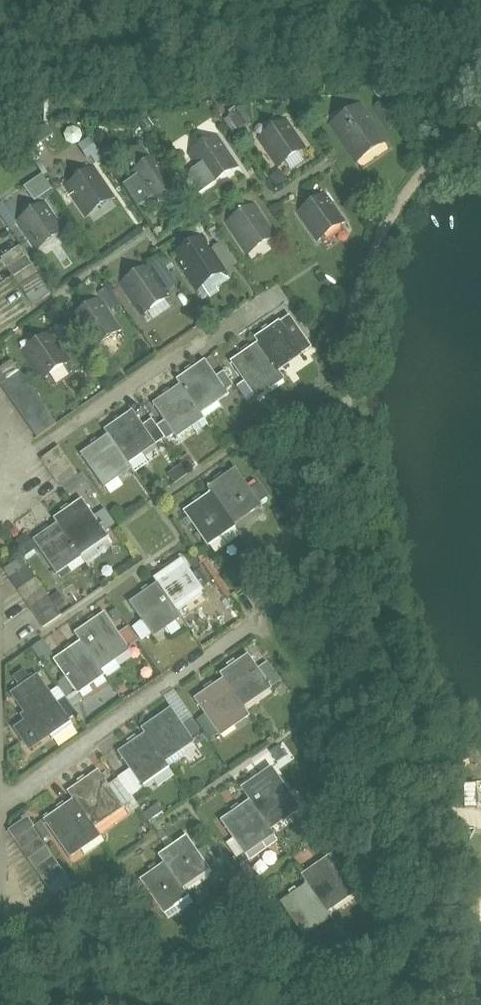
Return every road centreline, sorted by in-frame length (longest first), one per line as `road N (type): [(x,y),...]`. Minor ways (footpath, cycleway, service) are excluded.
road 1 (residential): [(3,807),(298,599)]
road 2 (residential): [(0,479),(278,295)]
road 3 (residential): [(0,993),(3,807)]
road 4 (residential): [(3,807),(0,684)]

